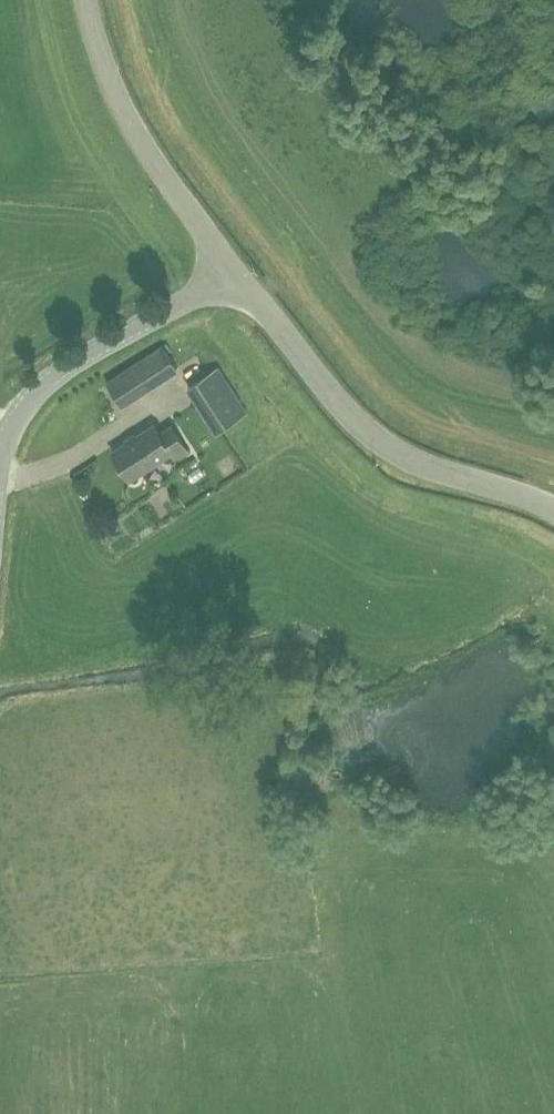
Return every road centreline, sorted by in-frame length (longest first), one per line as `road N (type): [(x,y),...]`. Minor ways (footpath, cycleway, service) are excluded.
road 1 (tertiary): [(553,507),(442,472),(365,434),(238,269)]
road 2 (tertiary): [(0,462),(26,405),(65,370),(238,269)]
road 3 (tertiary): [(238,269),(175,196),(124,111),(88,0)]

